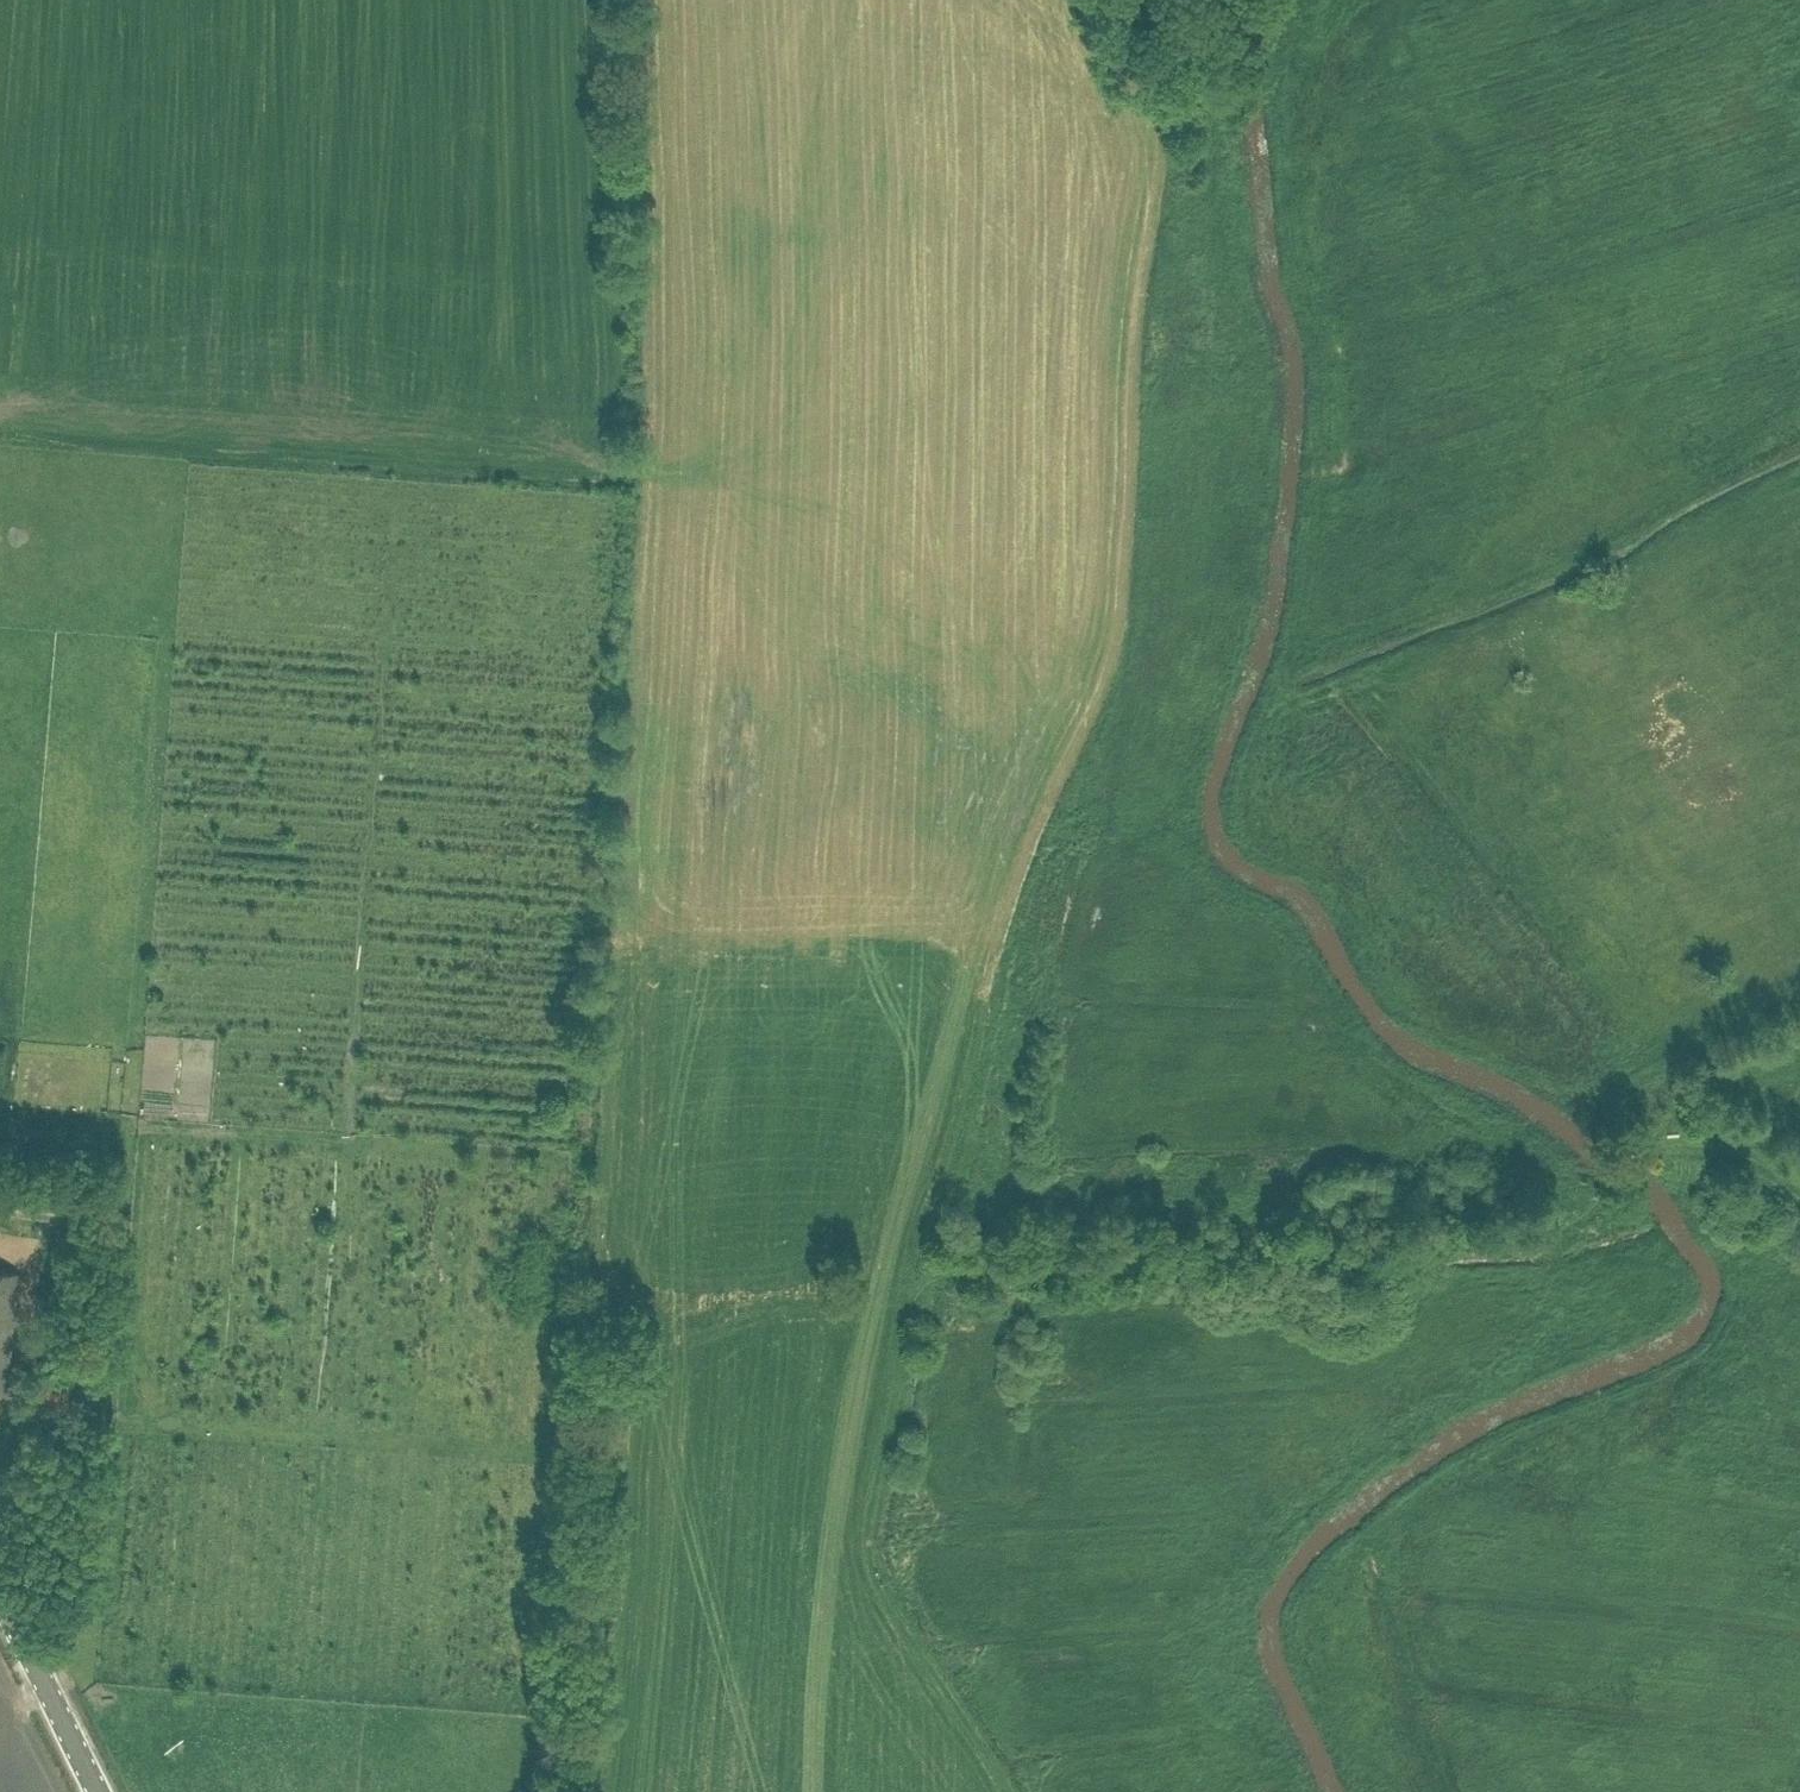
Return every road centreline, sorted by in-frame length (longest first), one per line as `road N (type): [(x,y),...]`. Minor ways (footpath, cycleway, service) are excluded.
road 1 (tertiary): [(100,1791),(0,1587)]

